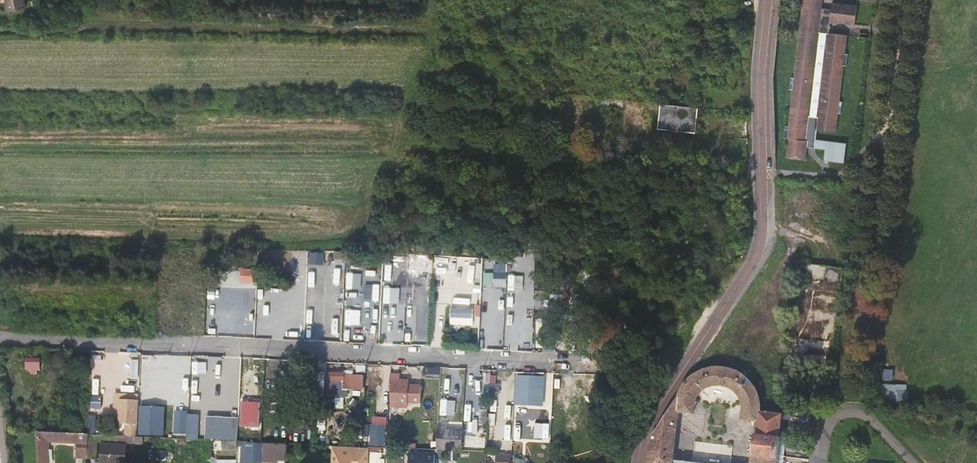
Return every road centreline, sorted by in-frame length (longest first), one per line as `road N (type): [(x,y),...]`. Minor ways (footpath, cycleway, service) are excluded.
road 1 (residential): [(0,339),(596,363)]
road 2 (tertiary): [(767,0),(759,82),(767,173),(760,254),(641,442),(638,462)]

